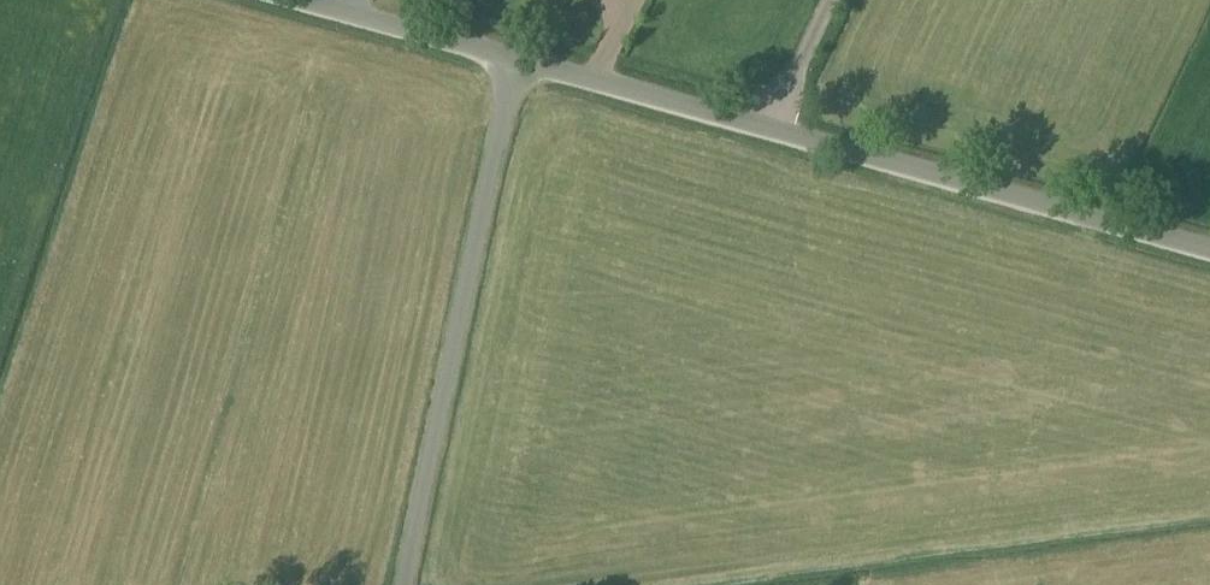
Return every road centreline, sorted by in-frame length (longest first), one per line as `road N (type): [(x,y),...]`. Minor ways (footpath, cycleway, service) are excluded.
road 1 (unclassified): [(1209,254),(290,0)]

